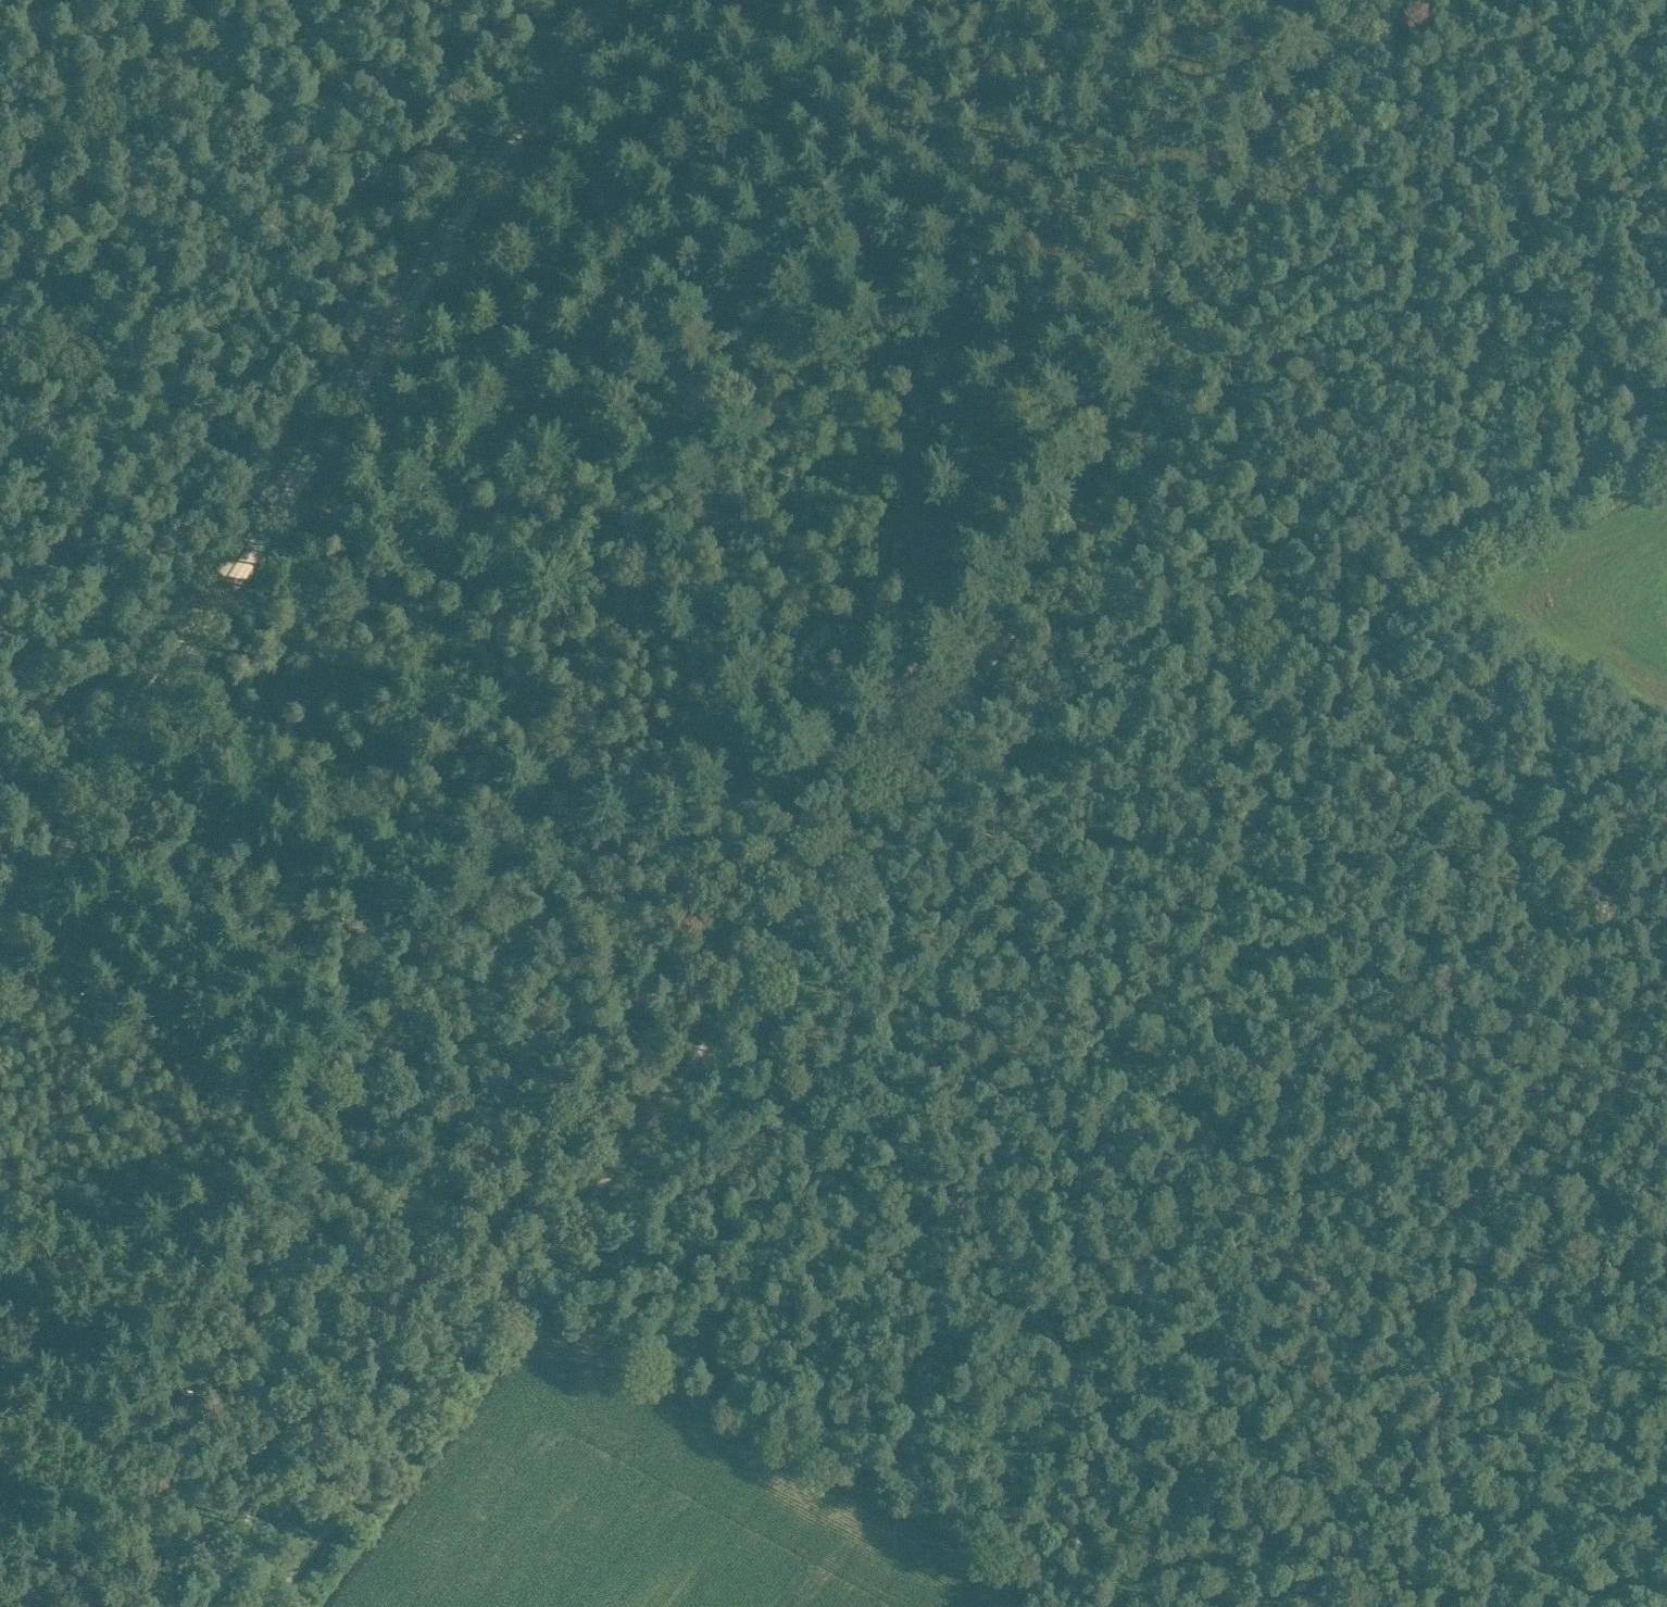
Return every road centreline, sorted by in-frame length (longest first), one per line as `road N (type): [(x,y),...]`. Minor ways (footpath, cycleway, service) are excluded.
road 1 (track): [(593,0),(0,954)]

